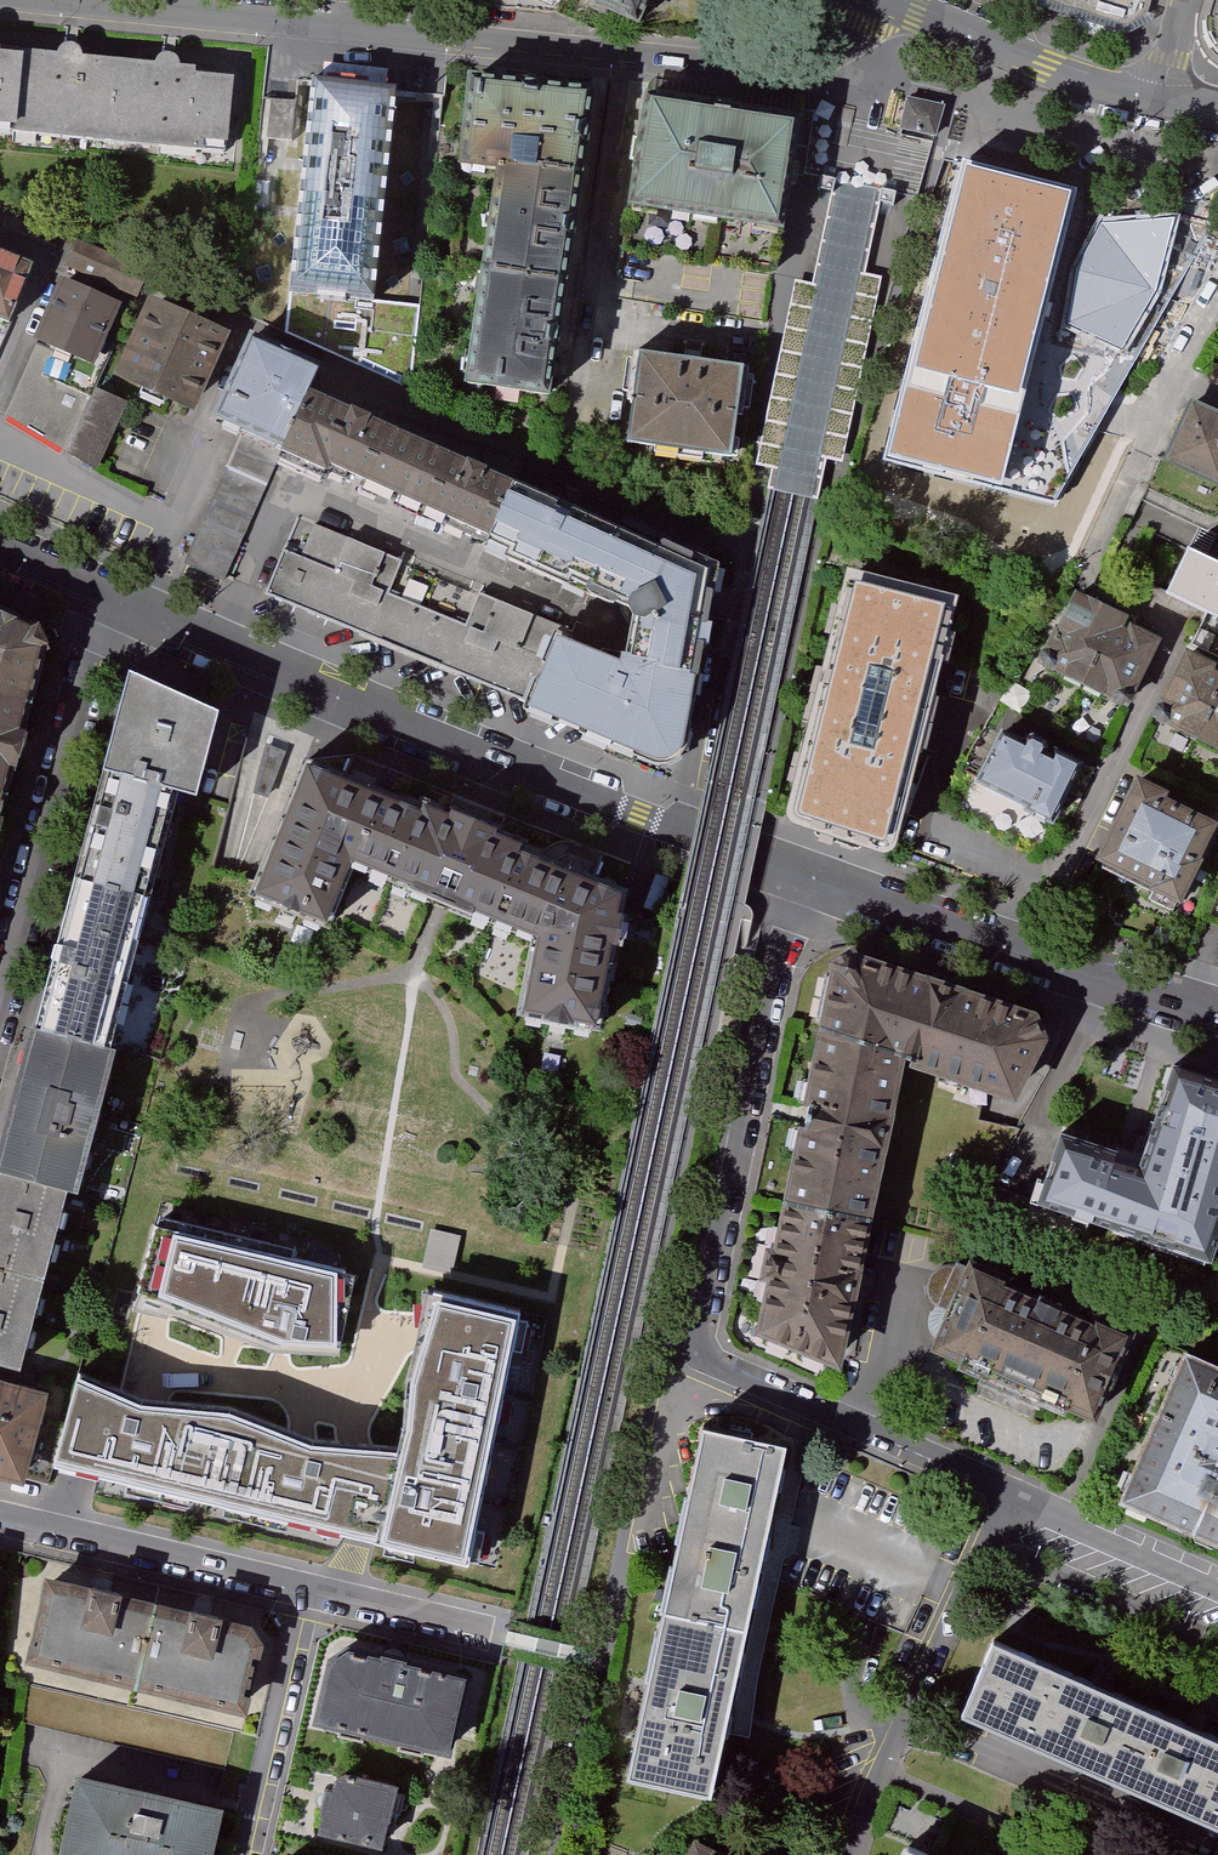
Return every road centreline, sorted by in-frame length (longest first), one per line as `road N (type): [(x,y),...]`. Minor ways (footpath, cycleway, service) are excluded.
road 1 (residential): [(1013,1496),(710,1364),(699,1344),(802,876)]
road 2 (residential): [(878,0),(864,30),(787,67),(90,0)]
road 3 (residential): [(802,876),(638,817),(118,600)]
road 4 (residential): [(1217,1018),(802,876)]
road 5 (residential): [(118,600),(0,1018)]
road 6 (residential): [(854,1854),(866,1810),(1013,1496)]
road 7 (residential): [(898,0),(1094,86),(1217,118)]
road 8 (residential): [(307,1590),(0,1518)]
road 9 (residential): [(307,1590),(250,1854)]
road 10 (residential): [(1217,1592),(1013,1496)]
road 11 (residential): [(490,1633),(307,1590)]
road 12 (residential): [(118,600),(0,549)]

